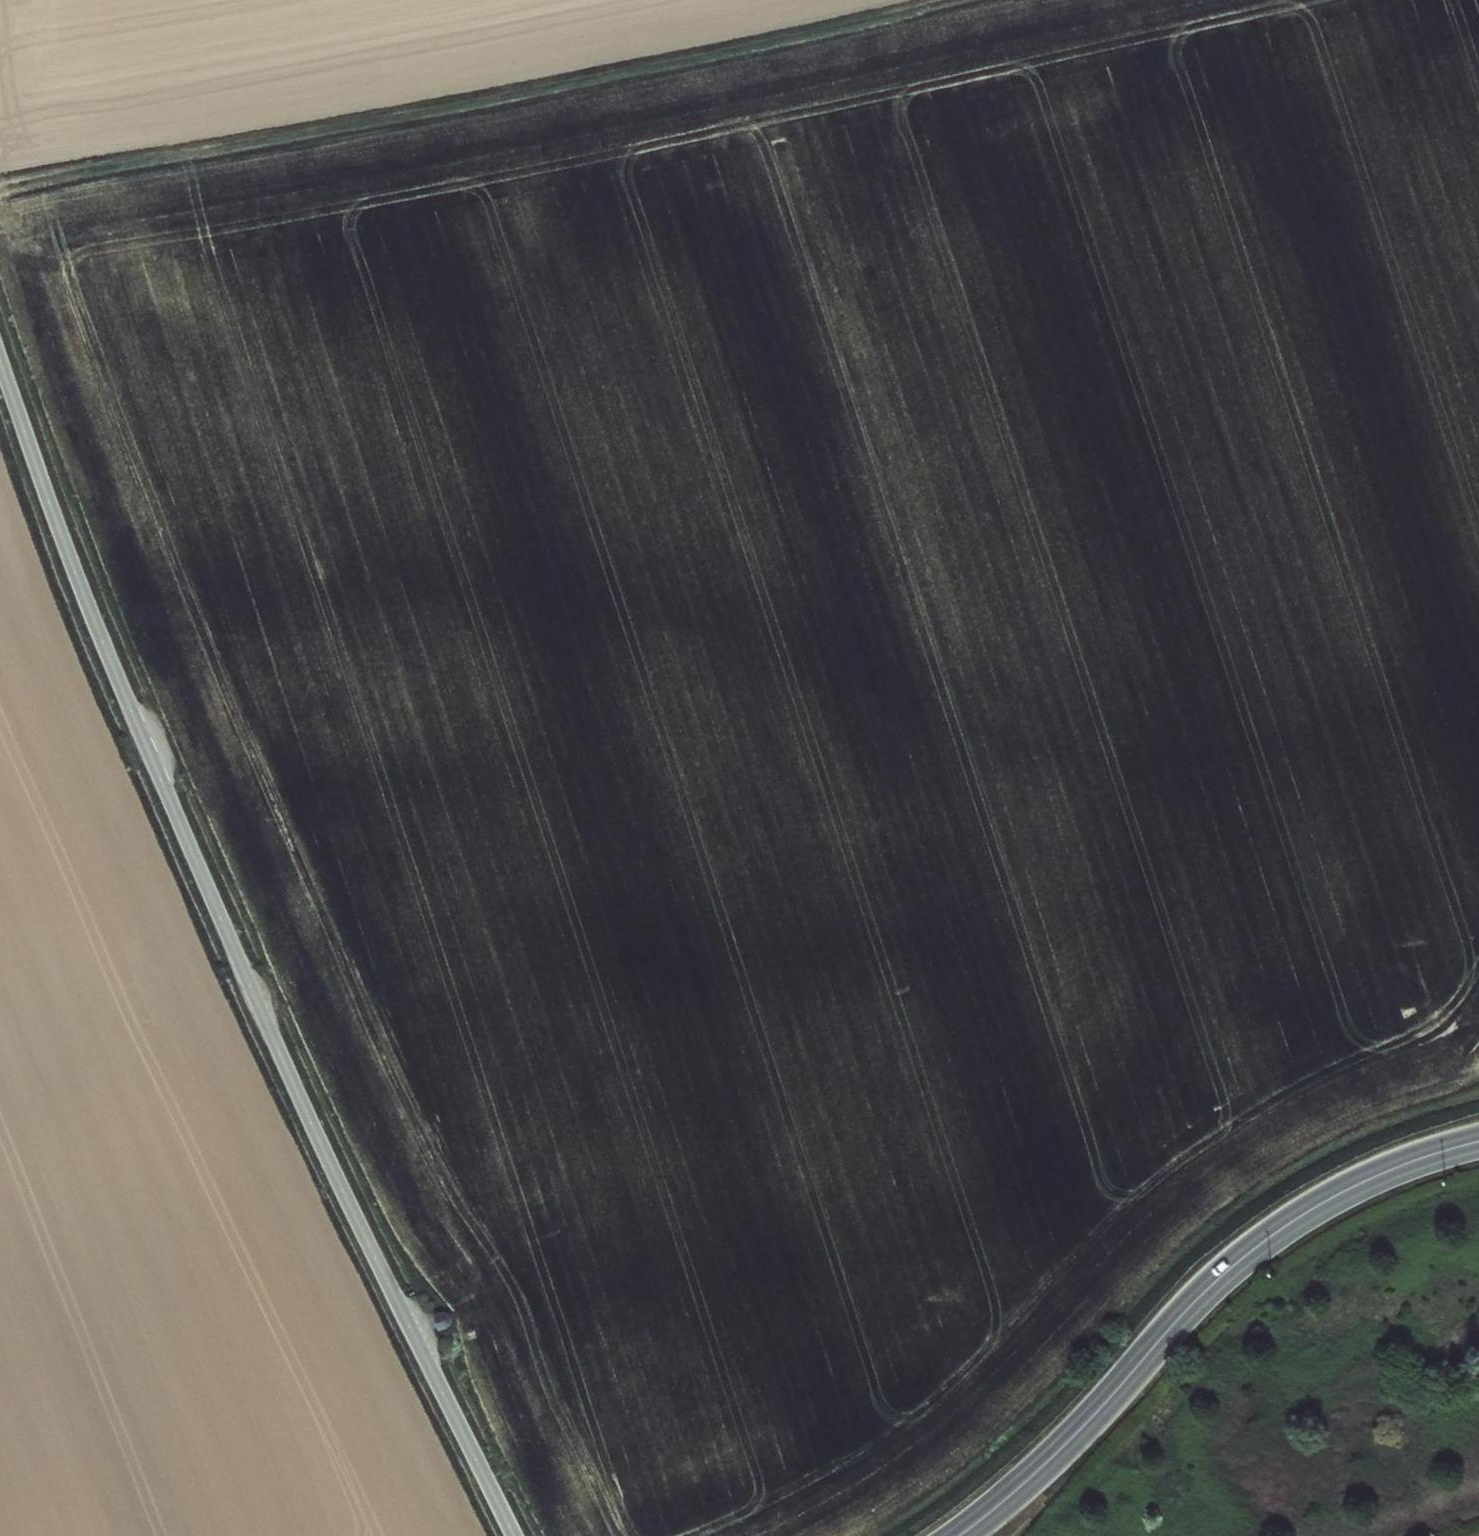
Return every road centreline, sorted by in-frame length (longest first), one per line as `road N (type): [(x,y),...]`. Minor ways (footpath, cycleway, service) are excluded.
road 1 (unclassified): [(514,1535),(313,1128),(82,591),(0,363)]
road 2 (track): [(0,187),(485,102),(945,0)]
road 3 (tertiary): [(1478,1141),(1340,1193),(1254,1248),(1180,1317),(1059,1452),(959,1535)]

